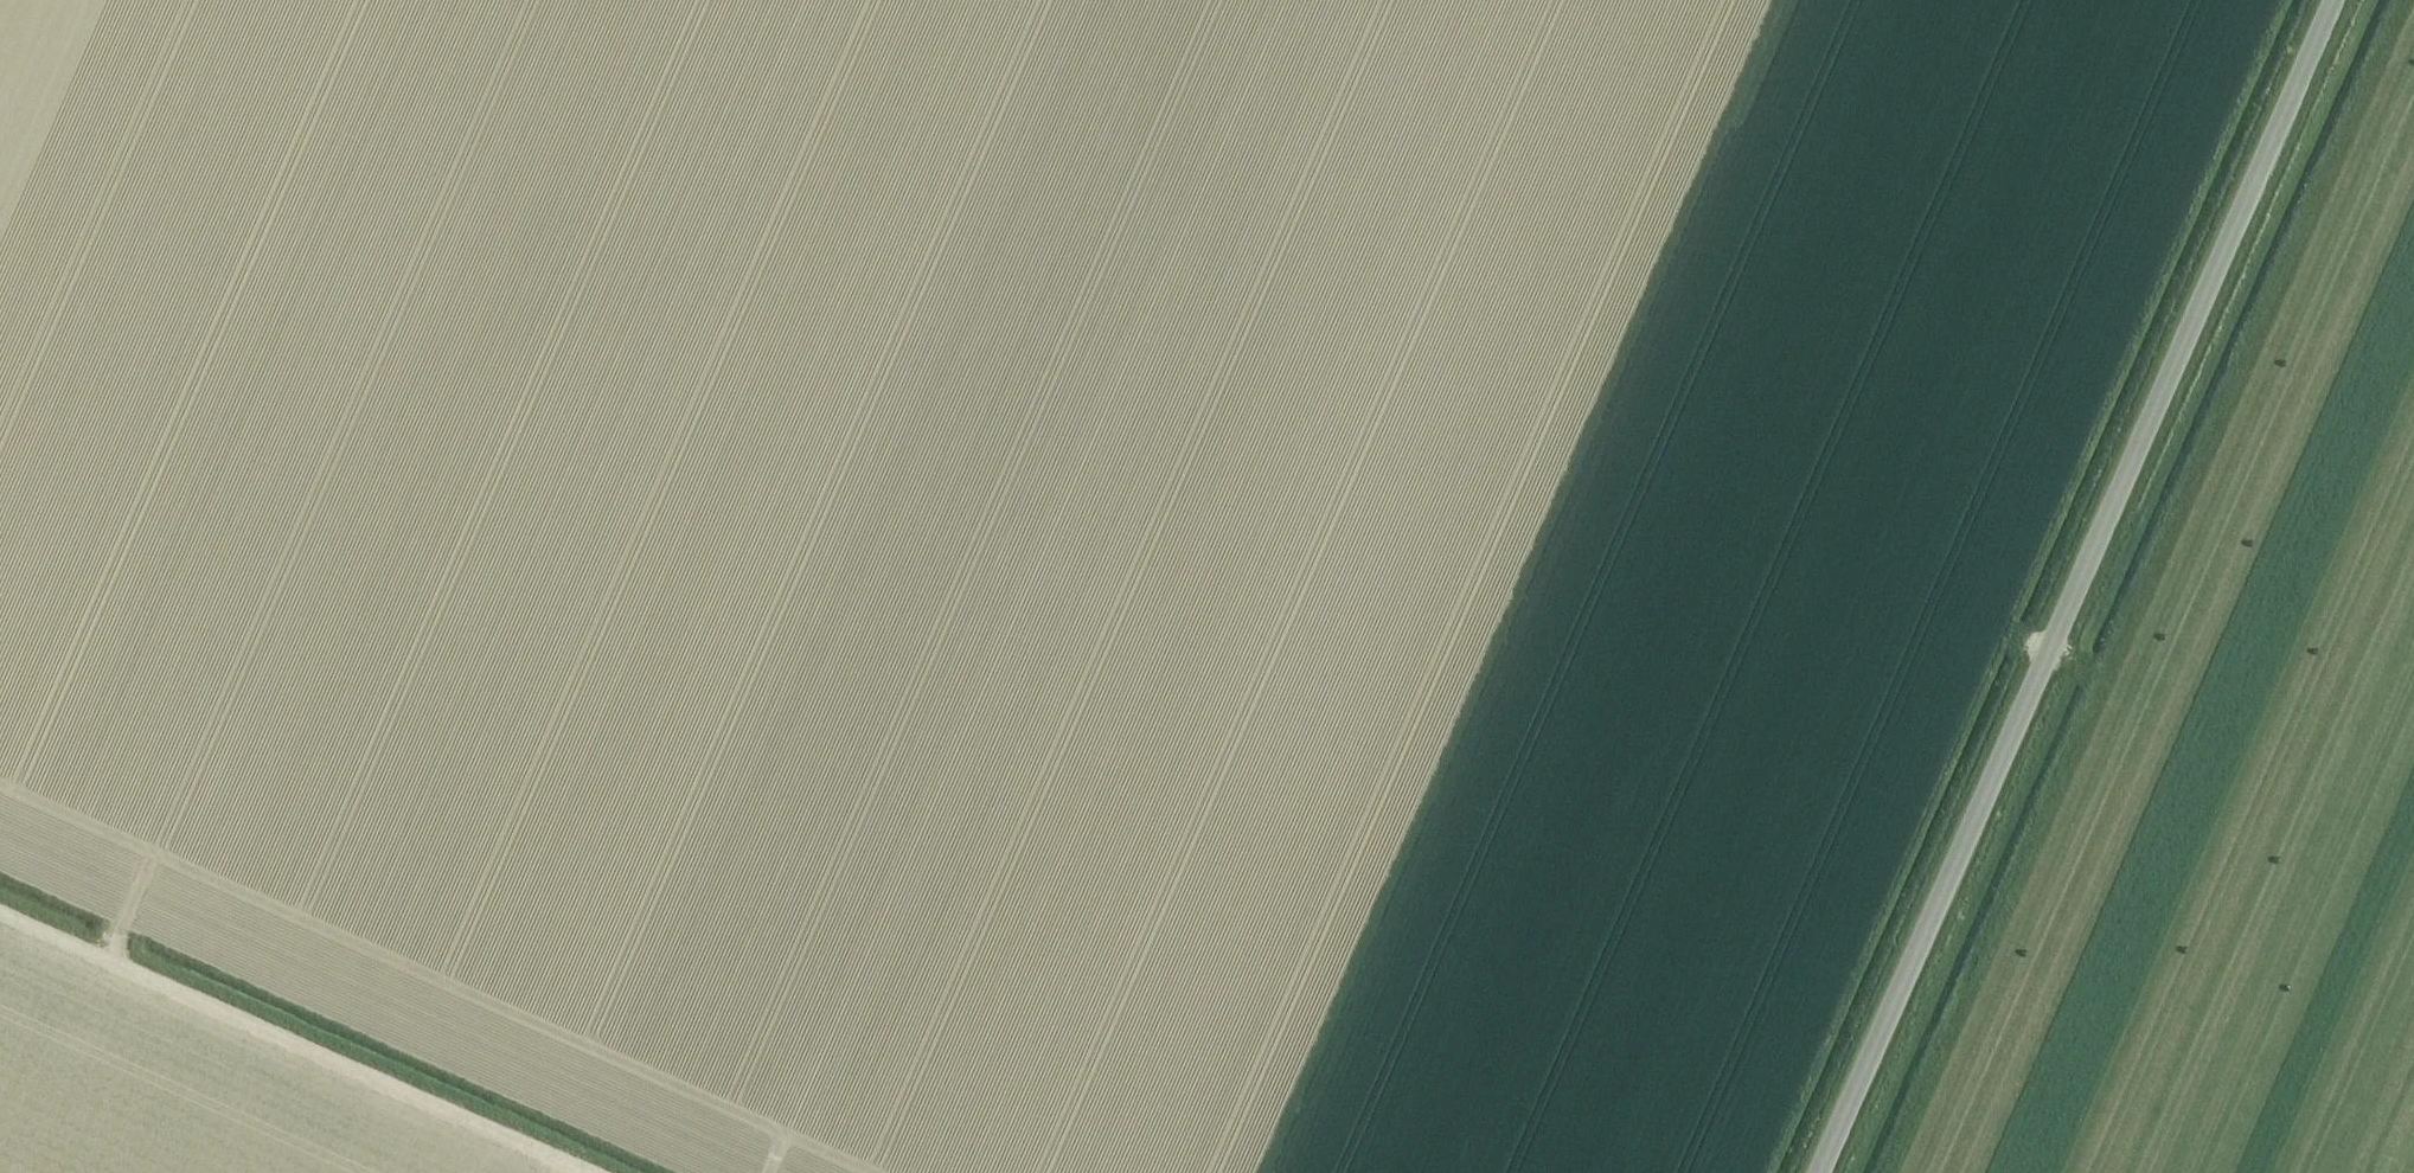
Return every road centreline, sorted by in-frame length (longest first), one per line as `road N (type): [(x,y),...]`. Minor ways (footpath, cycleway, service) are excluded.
road 1 (unclassified): [(1791,1172),(2173,315),(2324,0)]
road 2 (track): [(585,1172),(0,910)]

